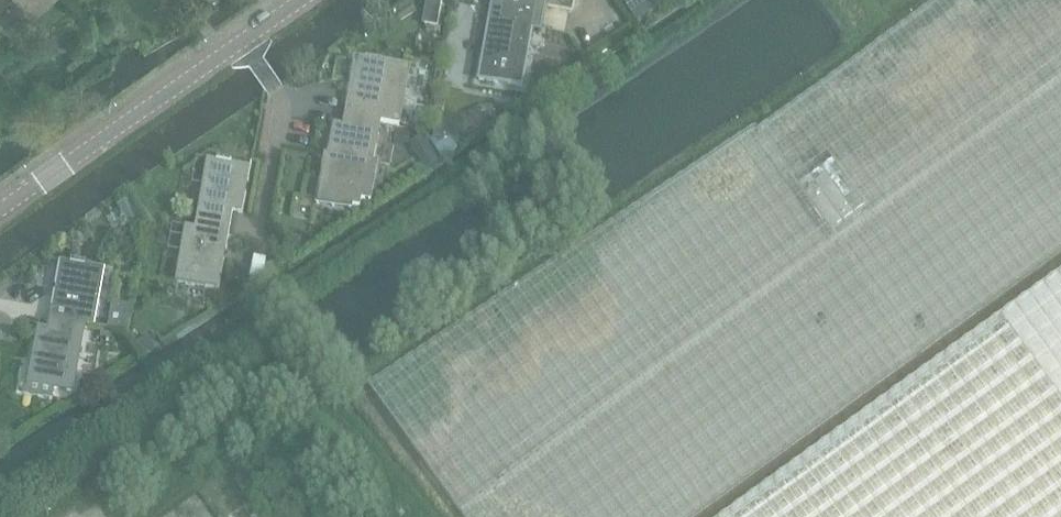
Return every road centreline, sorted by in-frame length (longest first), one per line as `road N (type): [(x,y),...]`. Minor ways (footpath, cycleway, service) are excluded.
road 1 (residential): [(0,209),(298,0)]

